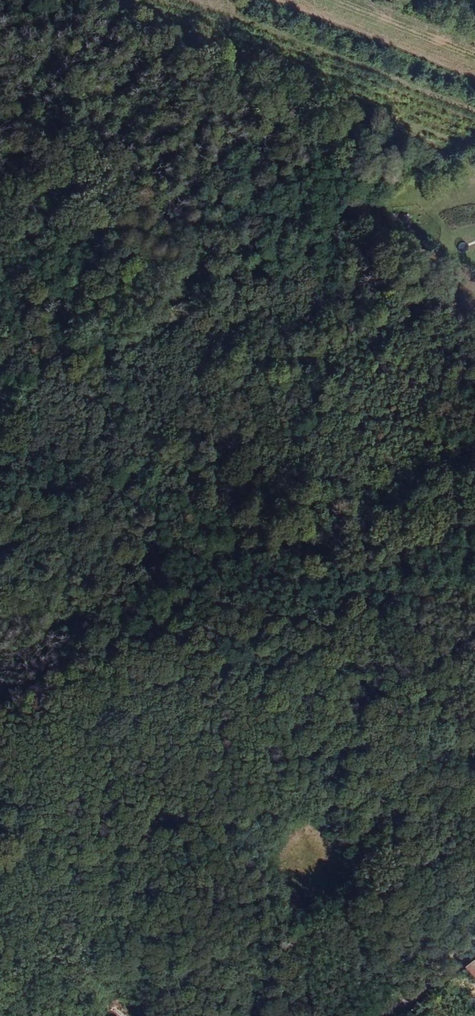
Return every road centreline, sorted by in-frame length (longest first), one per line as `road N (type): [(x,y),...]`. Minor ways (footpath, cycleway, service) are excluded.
road 1 (track): [(62,677),(336,567),(474,498)]

